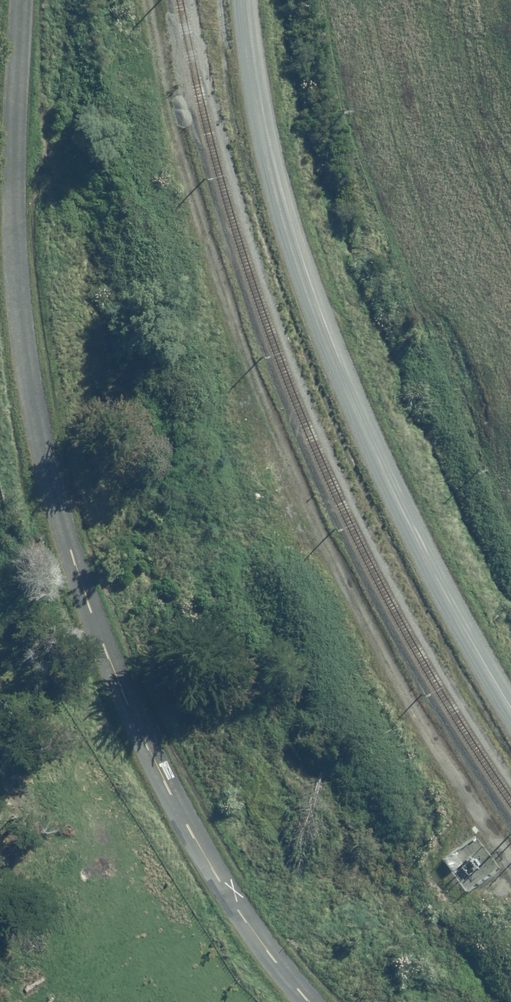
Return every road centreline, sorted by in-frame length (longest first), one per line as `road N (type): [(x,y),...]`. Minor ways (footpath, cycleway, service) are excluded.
road 1 (unclassified): [(24,0),(16,248),(58,507),(88,607),(167,787),(218,880),(310,1001)]
road 2 (residential): [(510,703),(389,472),(308,274),(263,106),(249,0)]

